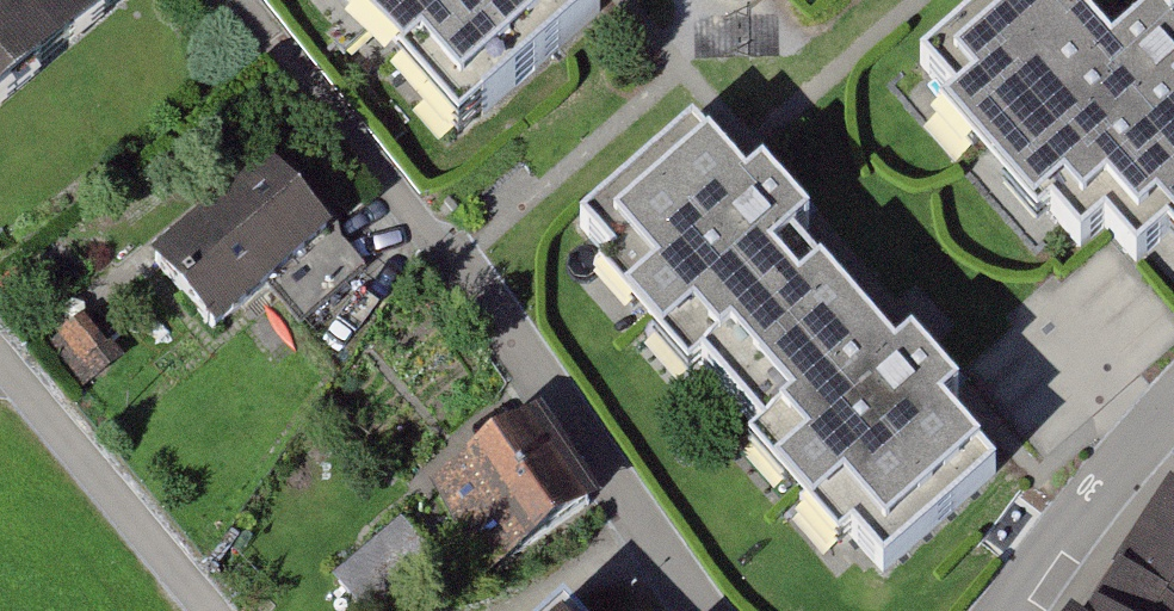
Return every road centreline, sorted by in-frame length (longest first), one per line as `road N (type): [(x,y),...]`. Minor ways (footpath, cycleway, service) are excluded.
road 1 (residential): [(705,610),(451,259),(246,0)]
road 2 (residential): [(1173,408),(1010,610)]

